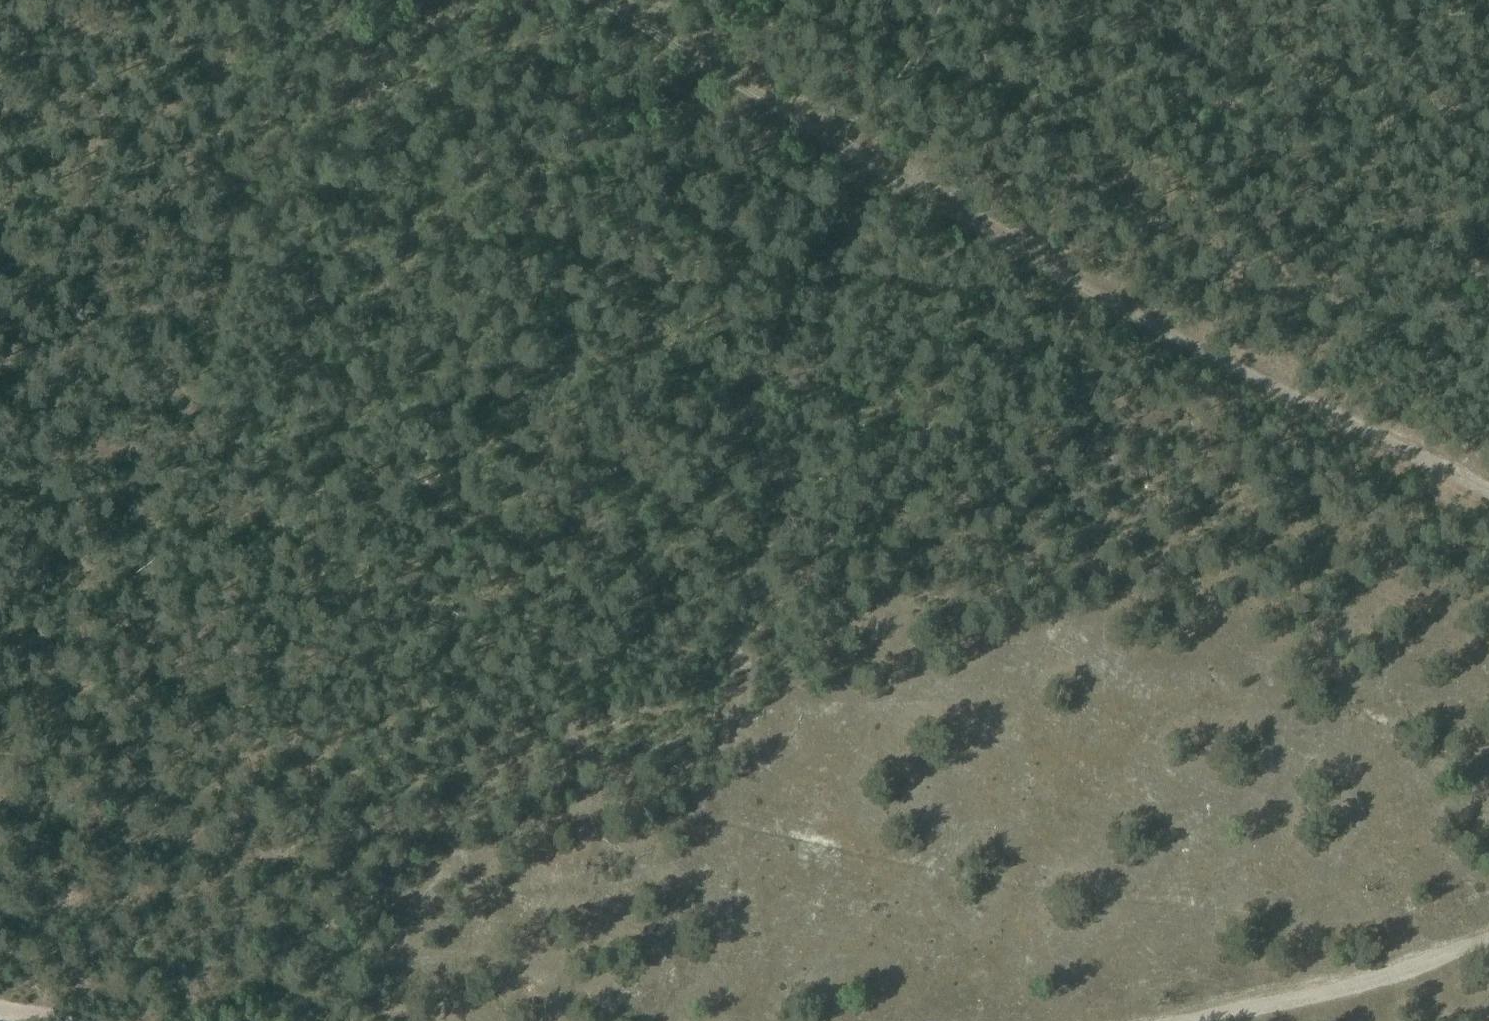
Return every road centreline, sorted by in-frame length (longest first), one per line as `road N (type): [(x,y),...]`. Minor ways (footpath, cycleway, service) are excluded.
road 1 (track): [(1488,491),(1172,336),(605,0)]
road 2 (track): [(1126,1020),(1488,930)]

